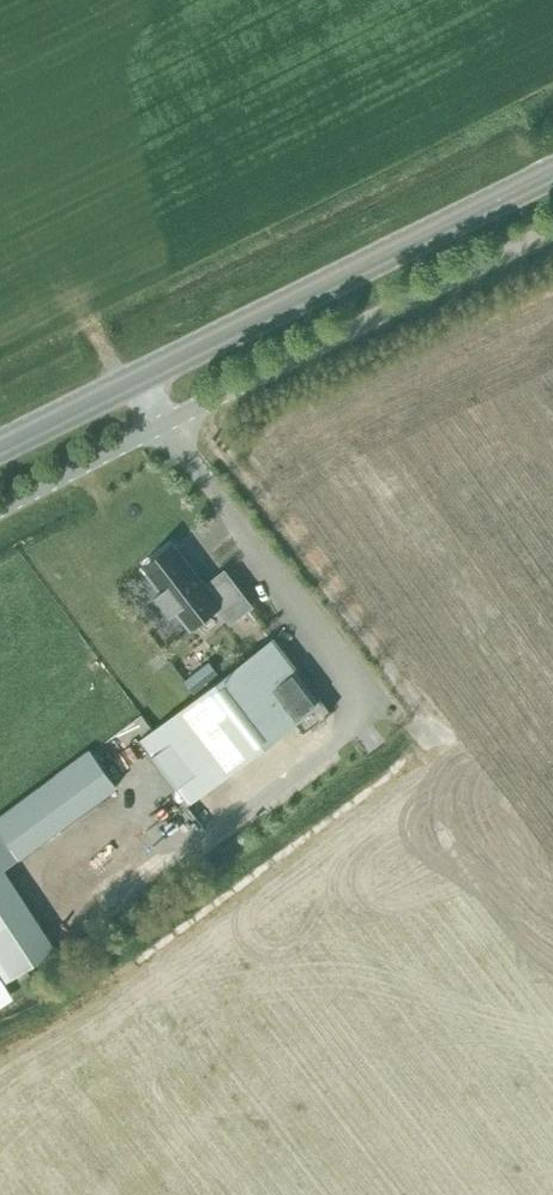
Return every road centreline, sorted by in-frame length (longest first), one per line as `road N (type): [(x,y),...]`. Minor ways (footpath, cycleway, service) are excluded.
road 1 (unclassified): [(0,508),(552,229)]
road 2 (primary): [(0,446),(552,171)]

